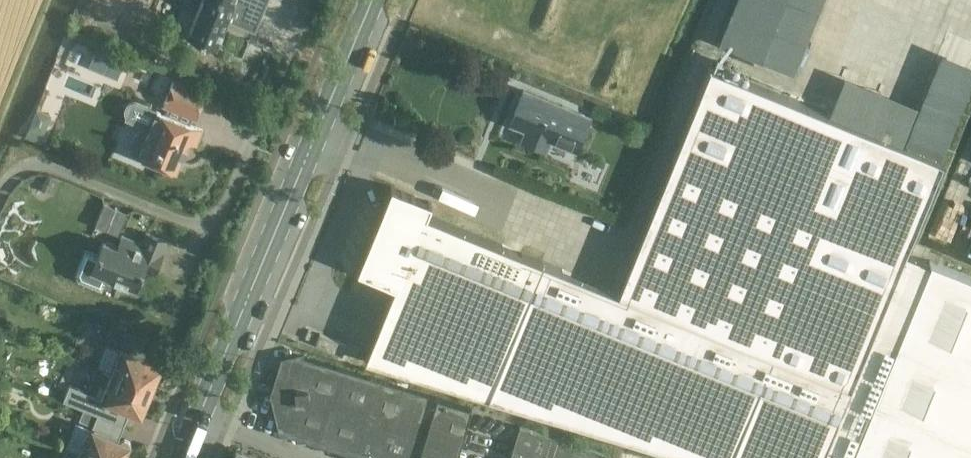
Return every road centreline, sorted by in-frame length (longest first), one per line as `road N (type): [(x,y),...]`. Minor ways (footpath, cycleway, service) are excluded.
road 1 (primary): [(181,457),(371,0)]

